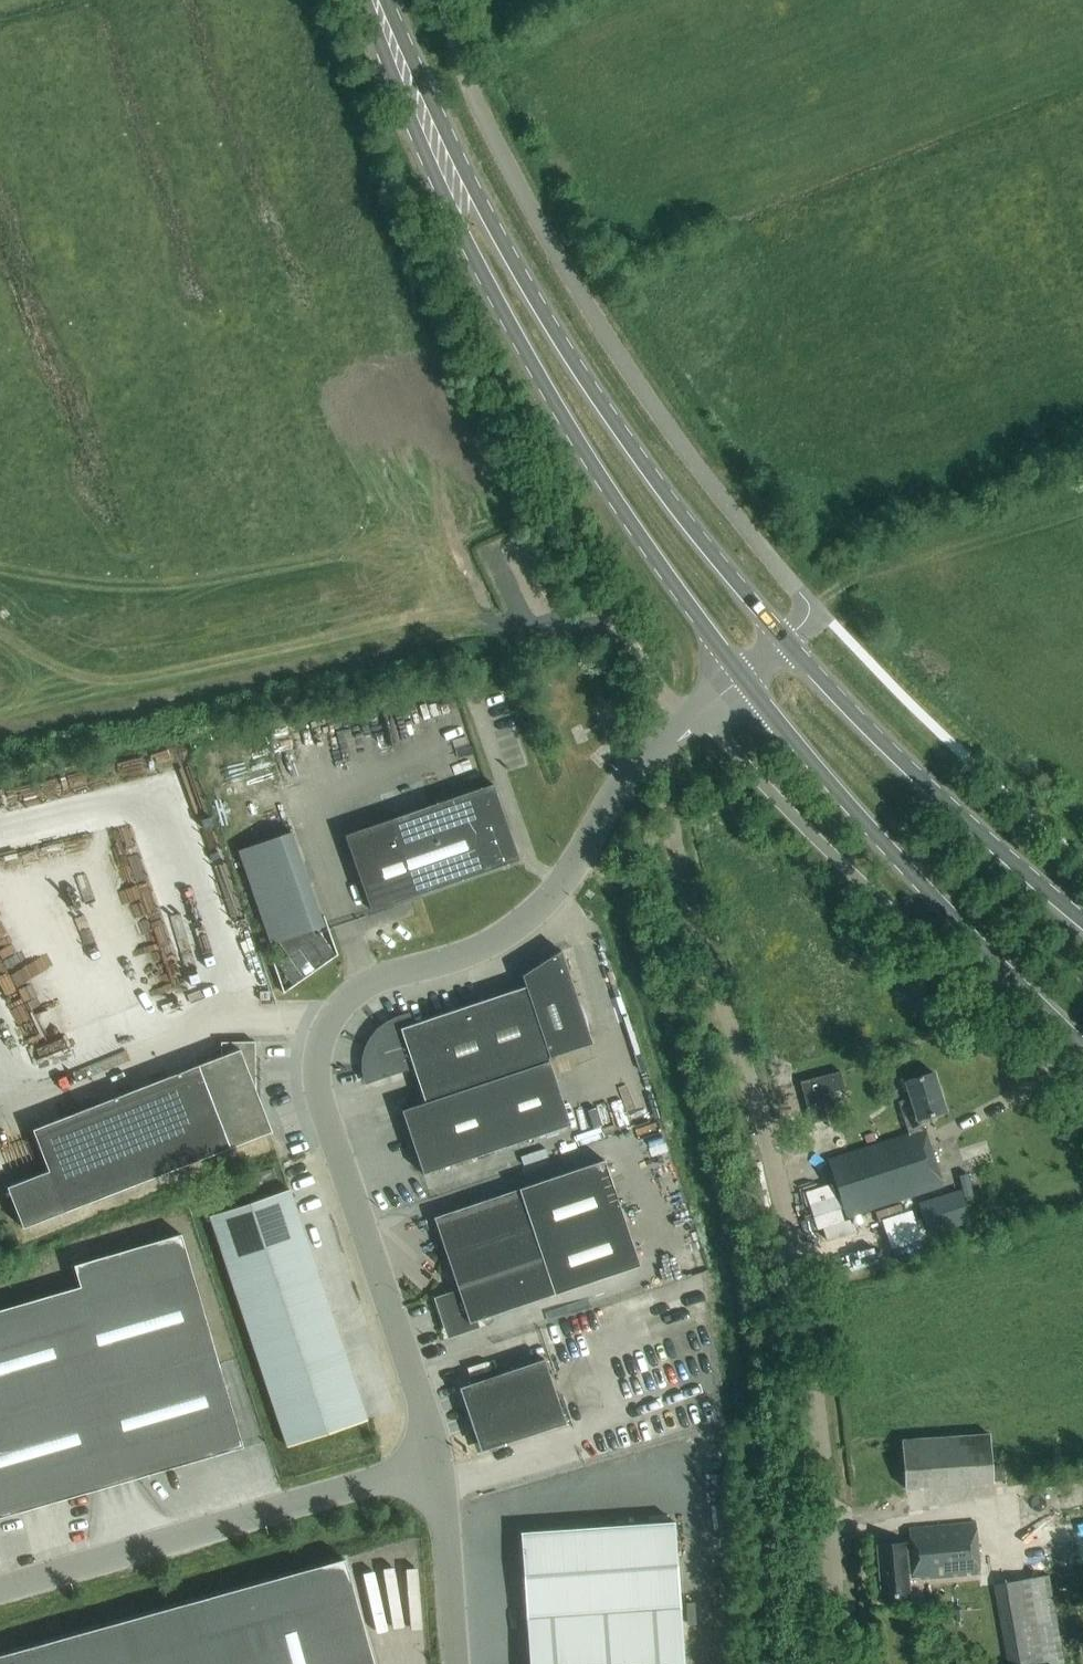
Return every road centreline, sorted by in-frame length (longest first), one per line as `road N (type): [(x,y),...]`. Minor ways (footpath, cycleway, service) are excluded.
road 1 (unclassified): [(662,741),(685,891),(775,1163),(810,1333),(839,1663)]
road 2 (unclassified): [(440,1461),(317,1091),(317,1051),(328,1024),(356,995),(393,973),(489,941),(541,910),(662,741)]
road 3 (secondary): [(417,105),(461,231),(524,348),(662,567),(743,671)]
road 4 (secondary): [(786,639),(584,378),(417,105)]
road 5 (secondary): [(743,671),(929,891),(1082,1045)]
road 6 (unclassified): [(0,1591),(440,1461)]
road 7 (secondary): [(1082,920),(899,758),(786,639)]
road 8 (unclassified): [(456,1663),(440,1461)]

